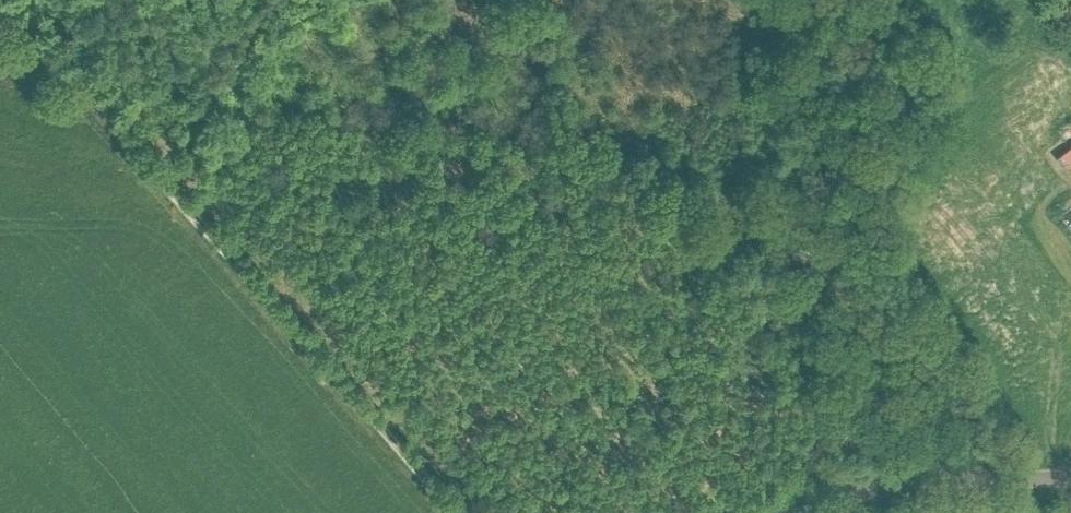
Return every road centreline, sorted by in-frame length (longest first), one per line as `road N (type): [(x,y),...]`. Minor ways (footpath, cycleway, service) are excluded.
road 1 (track): [(454,512),(1,0)]
road 2 (unclassified): [(800,512),(881,485),(1070,477)]

